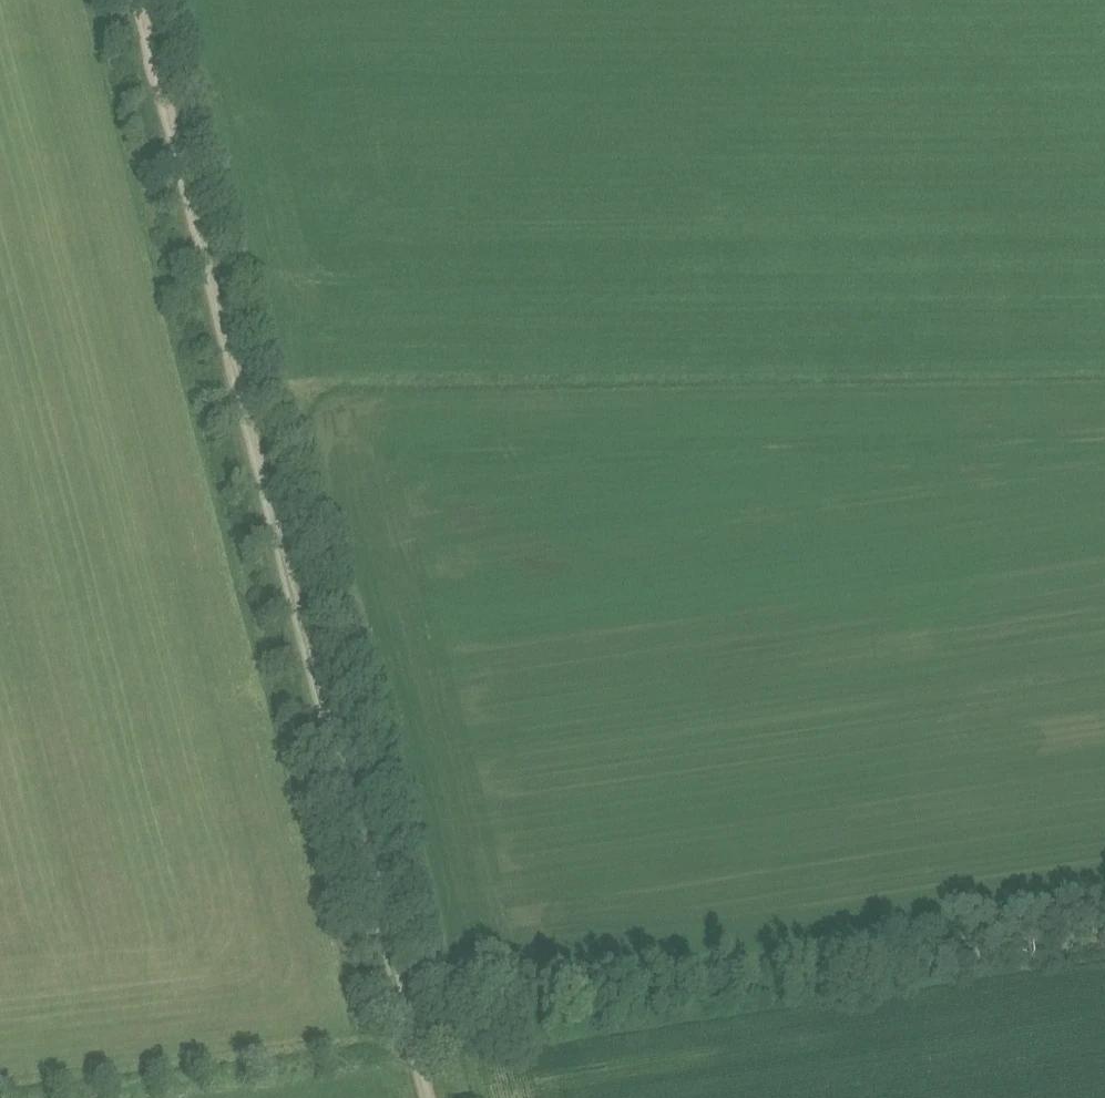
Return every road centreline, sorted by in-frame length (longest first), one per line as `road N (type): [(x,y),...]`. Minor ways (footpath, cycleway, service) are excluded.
road 1 (track): [(142,0),(415,1097)]

